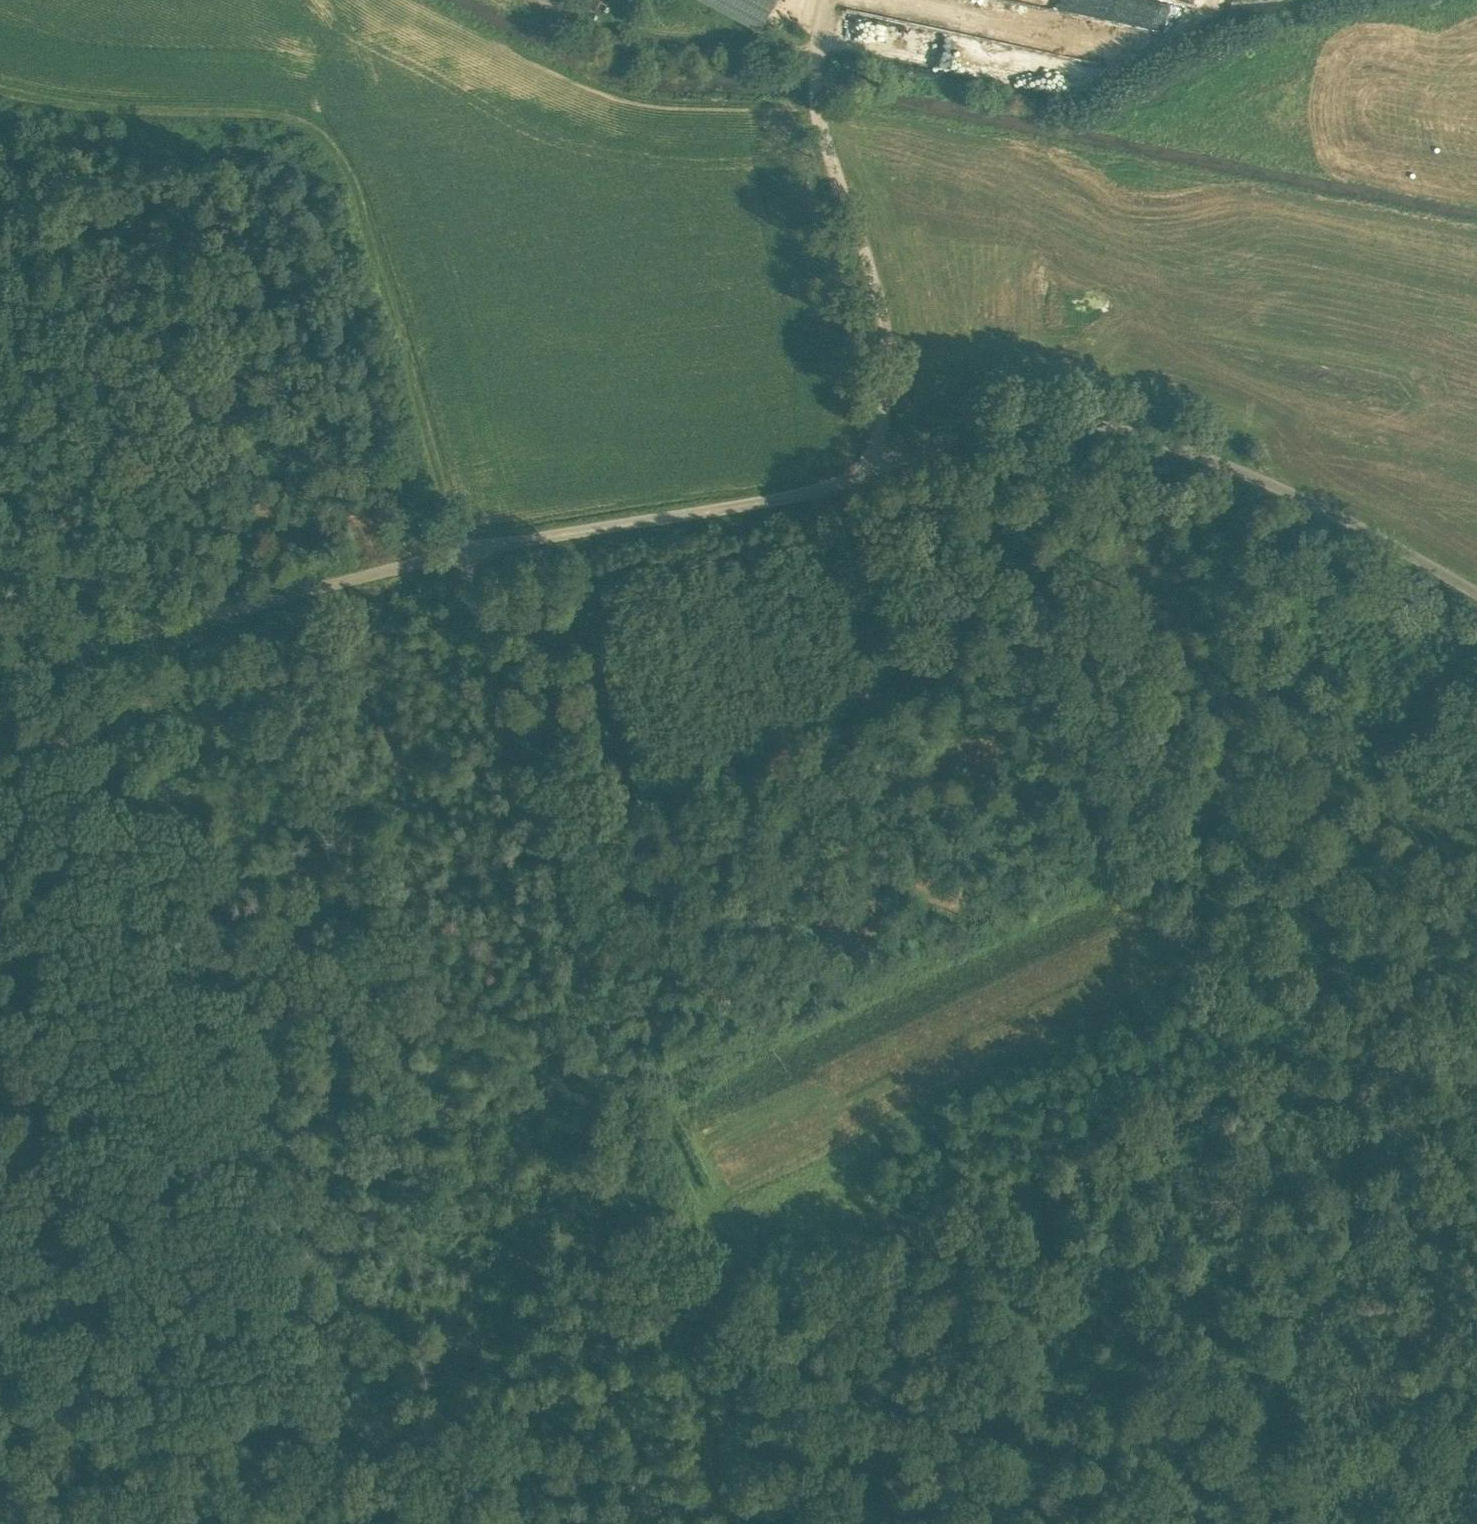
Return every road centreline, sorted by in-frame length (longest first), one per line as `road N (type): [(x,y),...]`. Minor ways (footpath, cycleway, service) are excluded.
road 1 (unclassified): [(1476,598),(1395,545),(1247,472),(1119,432),(1020,418),(977,423),(908,464),(828,491),(441,545),(0,665)]

